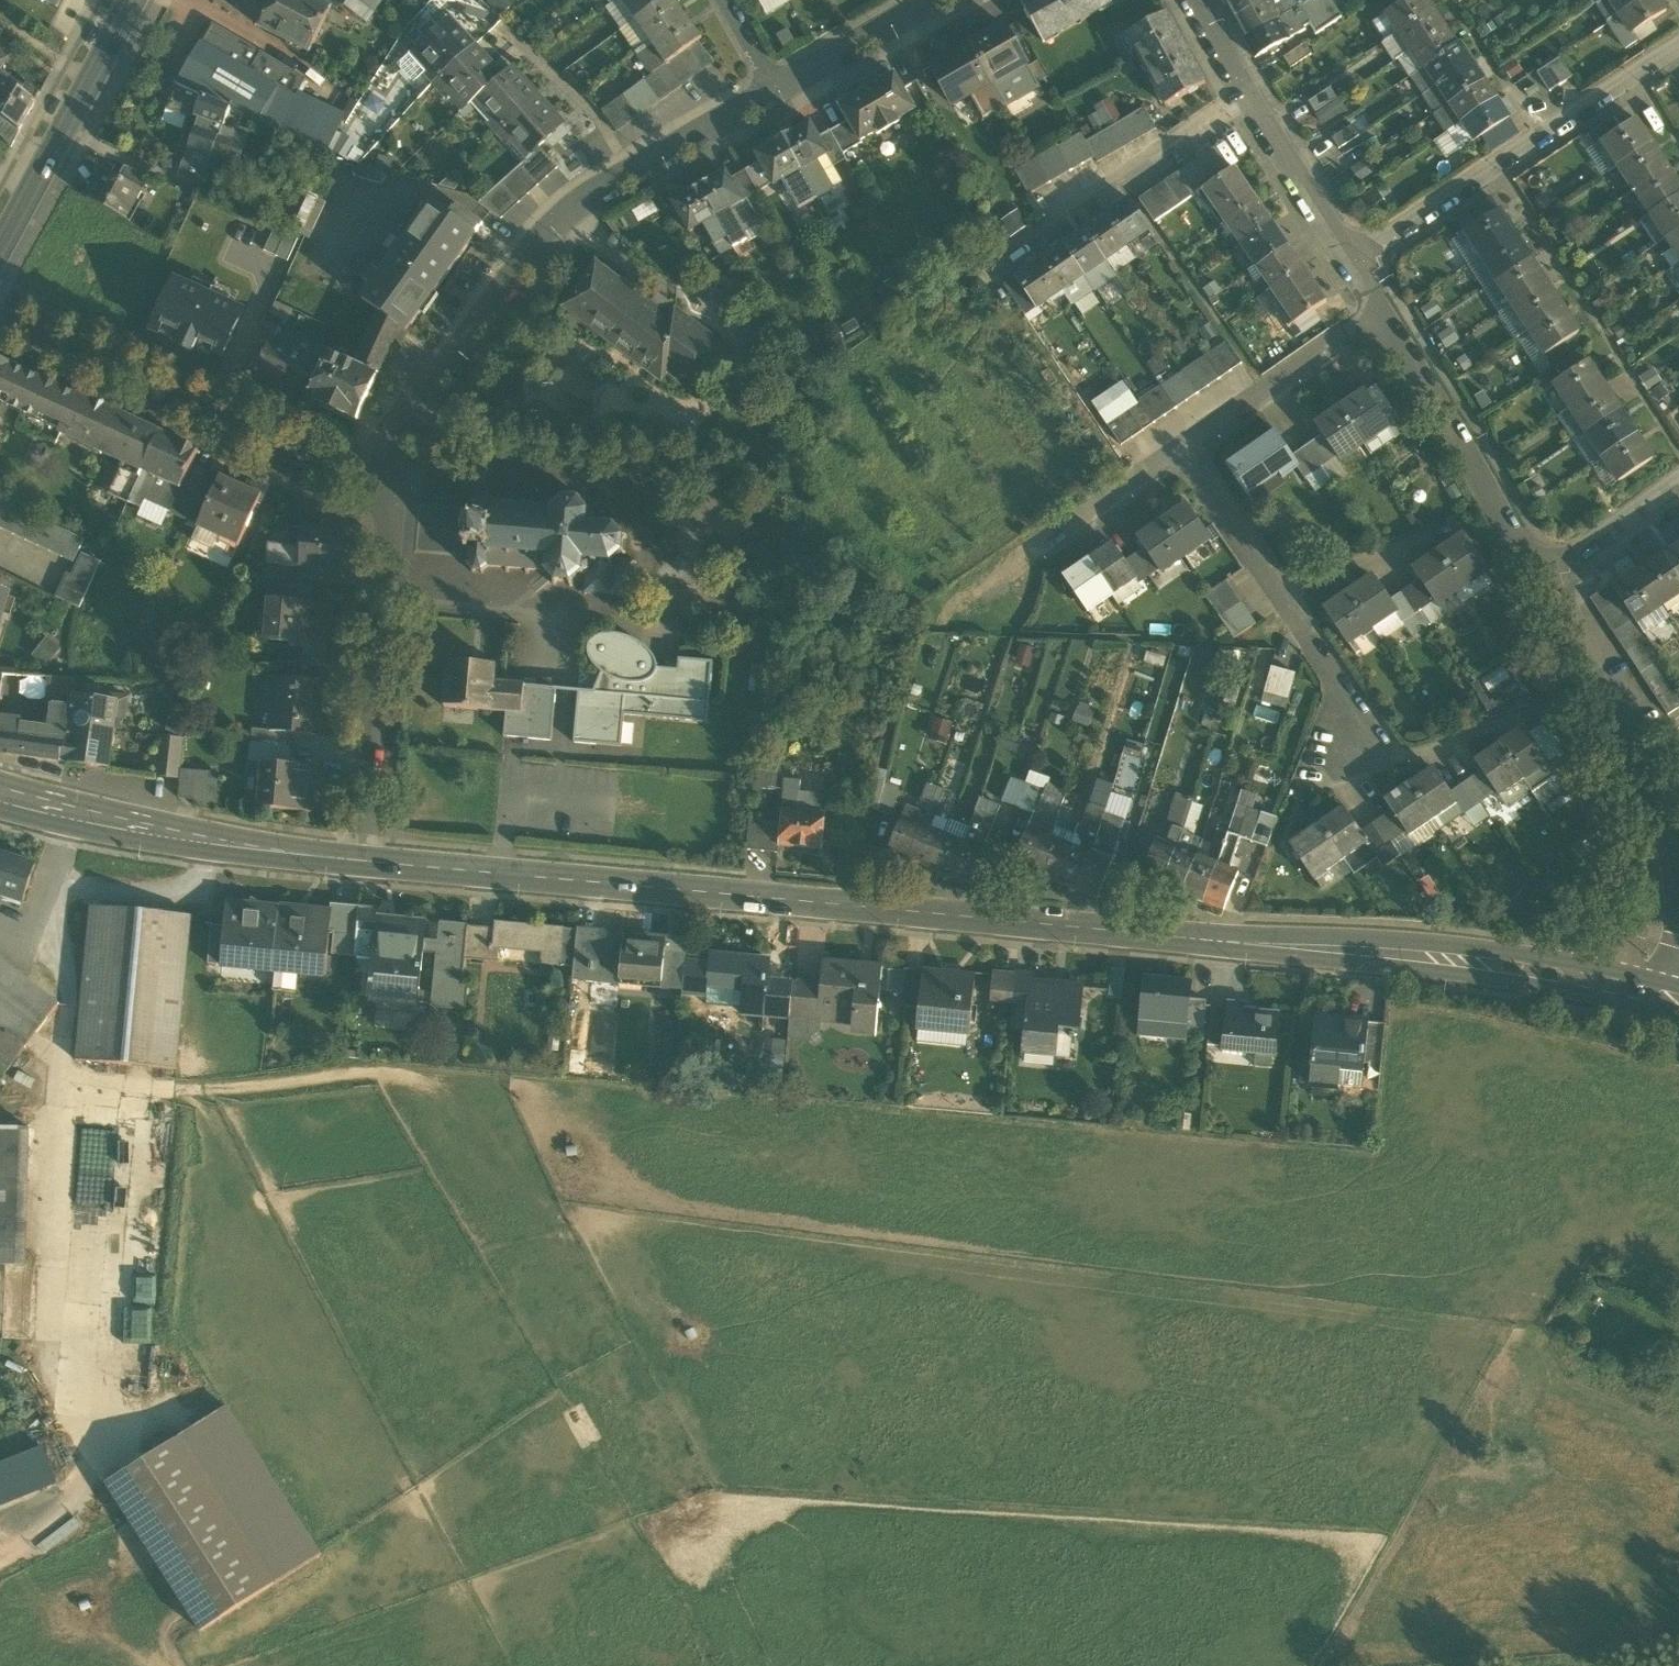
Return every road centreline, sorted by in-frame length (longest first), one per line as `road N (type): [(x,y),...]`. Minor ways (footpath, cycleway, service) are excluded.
road 1 (tertiary): [(363,862),(1530,968),(1648,988)]
road 2 (residential): [(782,94),(596,193),(556,223),(397,449),(389,506)]
road 3 (residential): [(389,506),(0,315)]
road 4 (residential): [(1648,988),(1663,934),(1658,857),(1542,587)]
road 5 (residential): [(1357,268),(1678,52)]
road 6 (tertiary): [(0,798),(193,842),(363,862)]
road 7 (residential): [(1189,450),(1346,685),(1358,758)]
road 8 (residential): [(1357,268),(1190,0)]
road 9 (residential): [(1542,587),(1386,316)]
road 10 (secondary): [(0,256),(140,0)]
road 11 (unclassified): [(676,633),(386,607)]
road 12 (residential): [(386,607),(363,862)]
road 13 (residential): [(1386,316),(1189,450)]
road 14 (residential): [(1189,450),(1034,553)]
road 15 (residential): [(931,0),(782,94)]
road 16 (residential): [(1678,488),(1542,587)]

